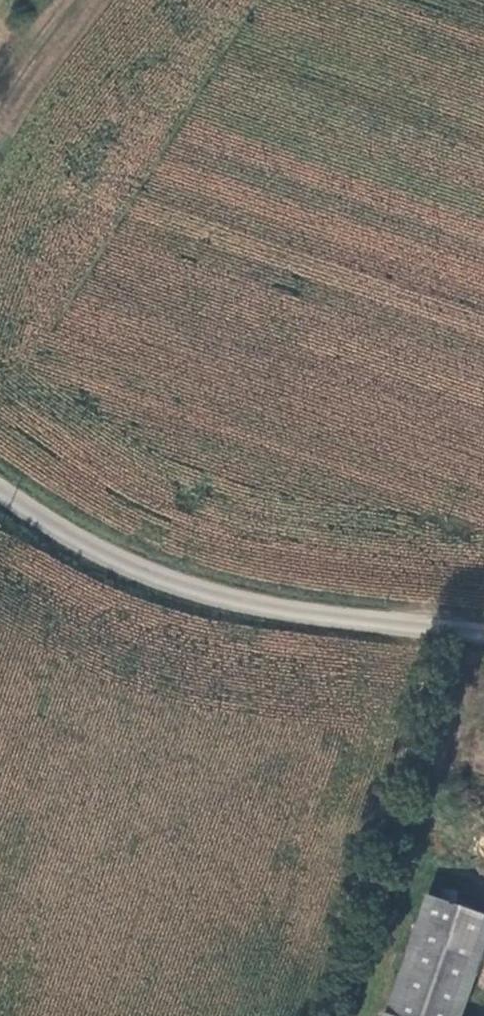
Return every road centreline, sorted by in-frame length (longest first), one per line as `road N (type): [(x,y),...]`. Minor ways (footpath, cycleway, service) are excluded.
road 1 (unclassified): [(483,636),(323,616),(171,581),(85,544),(0,487)]

